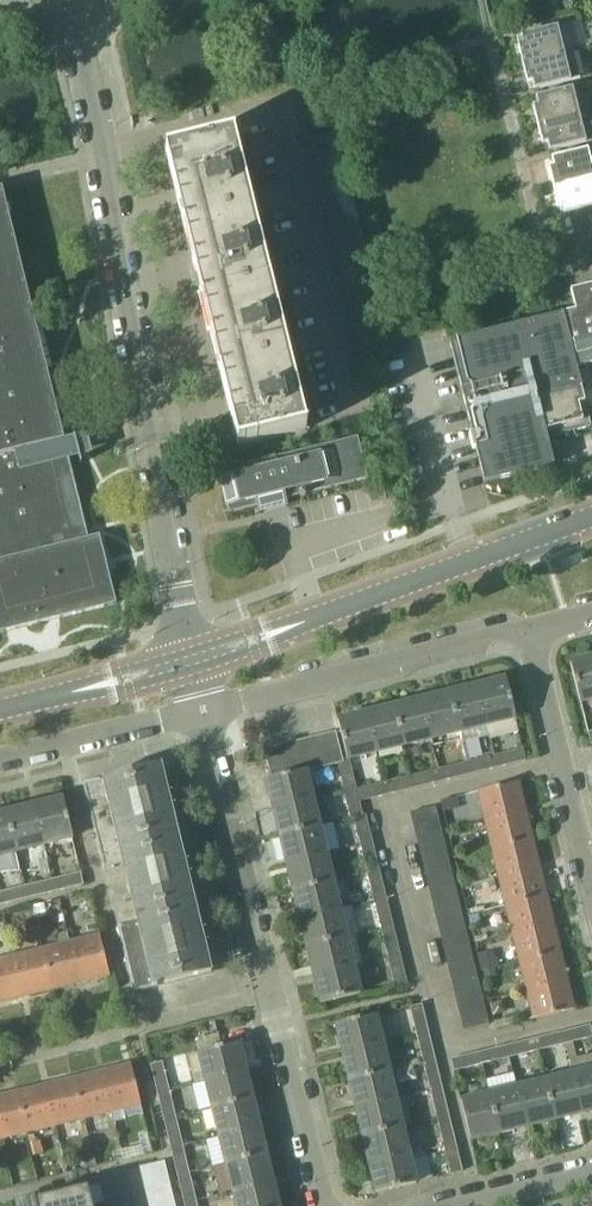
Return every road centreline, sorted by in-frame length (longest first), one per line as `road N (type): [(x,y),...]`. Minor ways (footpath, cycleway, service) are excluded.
road 1 (residential): [(189,648),(69,8)]
road 2 (residential): [(324,1205),(204,711)]
road 3 (residential): [(204,711),(529,628)]
road 4 (tertiary): [(591,516),(316,617)]
road 5 (residential): [(591,886),(529,628)]
road 6 (residential): [(0,760),(204,711)]
road 7 (residential): [(591,1168),(438,1205)]
road 8 (tertiary): [(51,697),(133,689),(195,671)]
road 9 (tertiary): [(189,648),(51,697)]
road 10 (tertiary): [(195,671),(256,651),(316,617)]
road 11 (tertiary): [(316,617),(189,648)]

